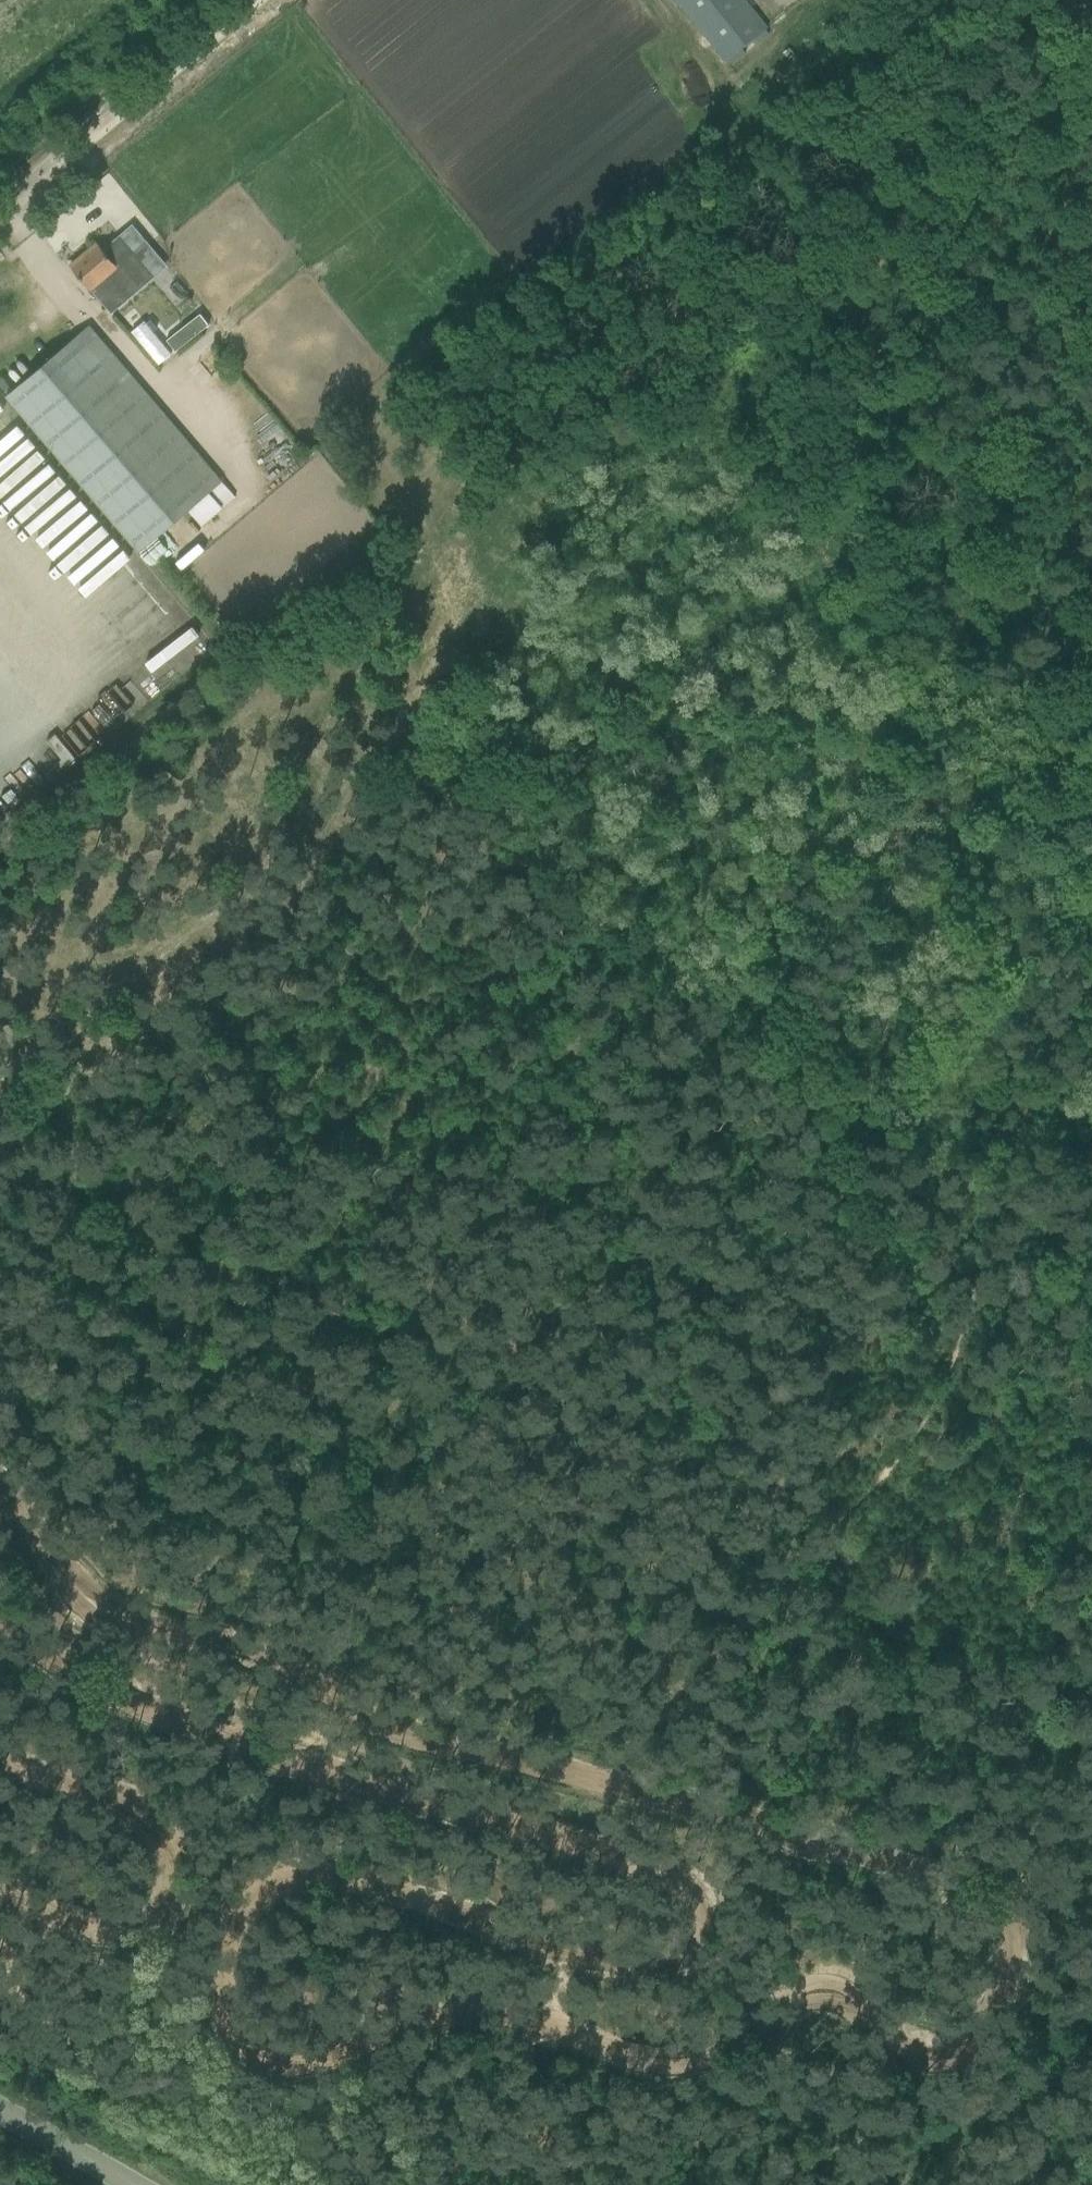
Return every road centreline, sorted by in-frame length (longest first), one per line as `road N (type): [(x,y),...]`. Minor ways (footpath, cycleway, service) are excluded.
road 1 (unclassified): [(0,212),(256,0)]
road 2 (unclassified): [(136,2184),(0,2105)]

